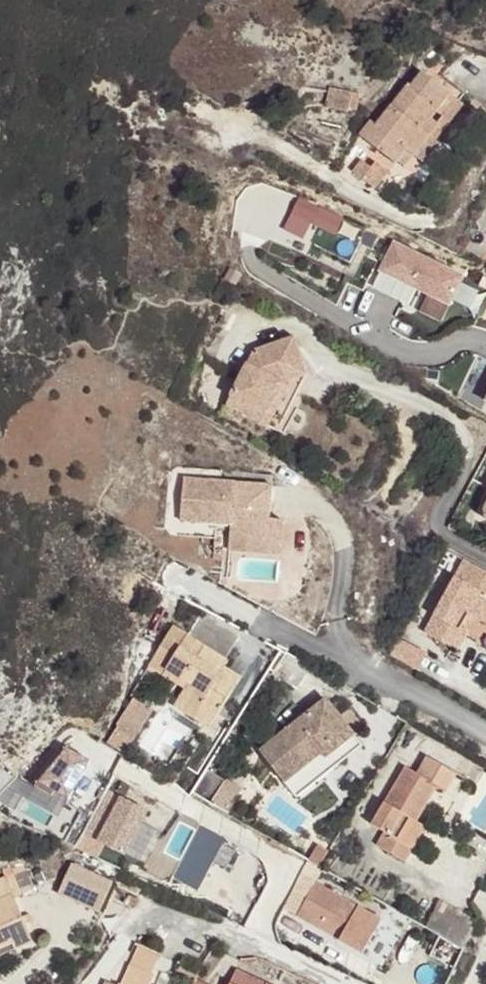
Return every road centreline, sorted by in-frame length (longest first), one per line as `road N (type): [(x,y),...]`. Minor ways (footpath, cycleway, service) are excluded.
road 1 (residential): [(485,736),(169,572)]
road 2 (residential): [(94,983),(138,925),(168,913),(342,983)]

